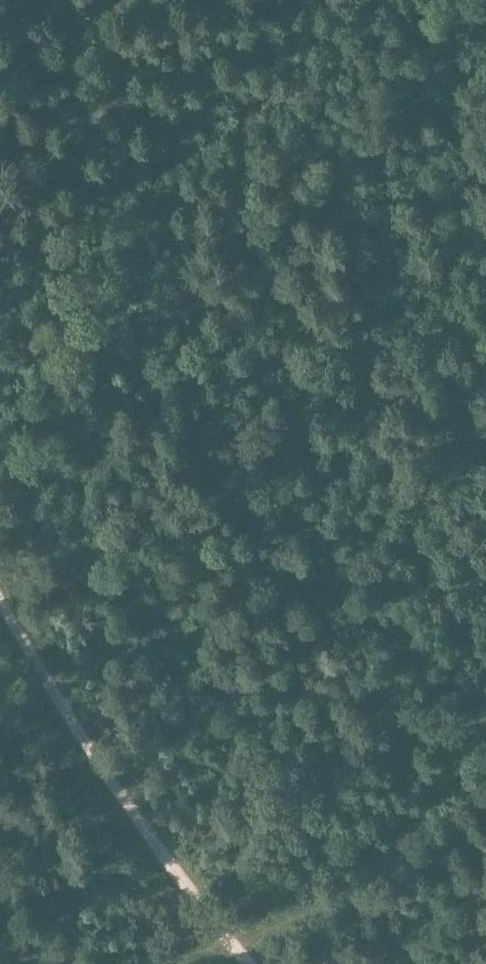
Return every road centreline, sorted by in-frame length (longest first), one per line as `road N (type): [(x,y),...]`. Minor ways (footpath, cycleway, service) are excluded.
road 1 (track): [(230,946),(136,822),(0,607)]
road 2 (track): [(485,712),(381,857),(328,899),(230,946)]

